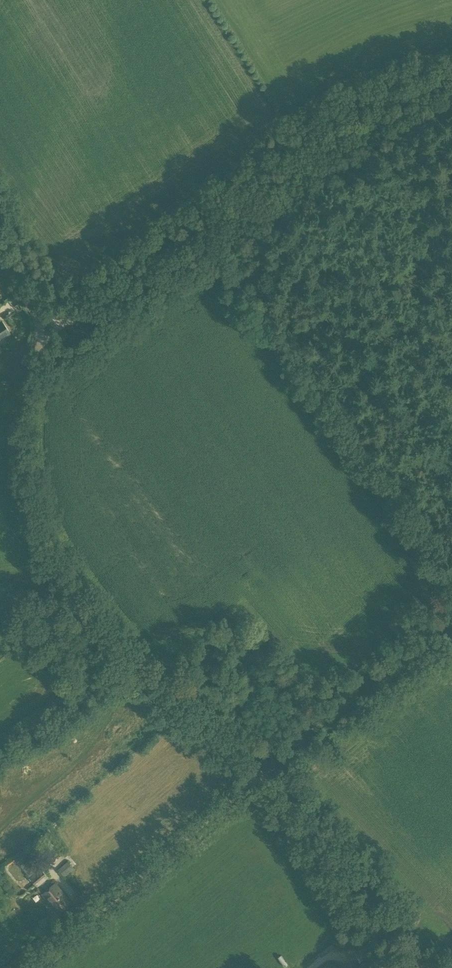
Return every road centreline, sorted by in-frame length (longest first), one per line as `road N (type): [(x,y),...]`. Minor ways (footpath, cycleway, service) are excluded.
road 1 (unclassified): [(259,774),(96,626),(41,542),(18,454),(38,327),(0,262)]
road 2 (track): [(38,327),(79,317),(336,139),(451,73)]
road 3 (unclassified): [(31,967),(259,774)]
road 4 (track): [(259,774),(451,614)]
road 5 (unclassified): [(393,967),(259,774)]

